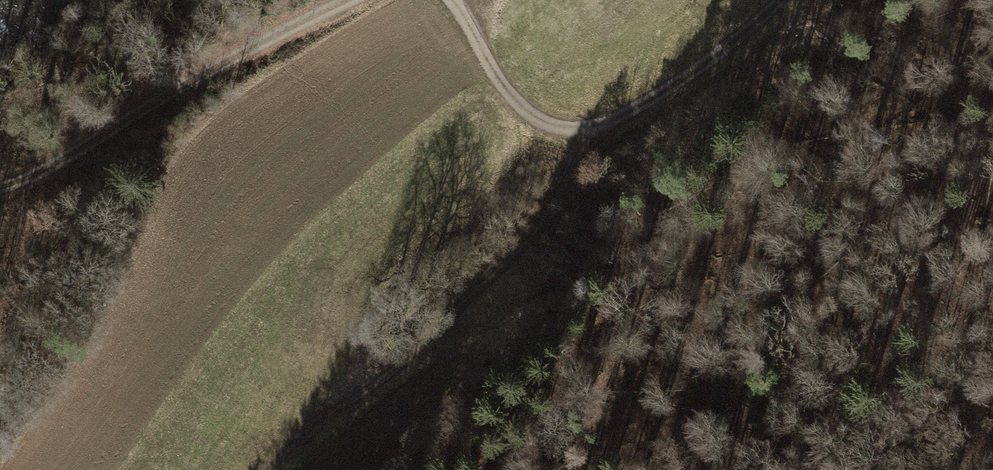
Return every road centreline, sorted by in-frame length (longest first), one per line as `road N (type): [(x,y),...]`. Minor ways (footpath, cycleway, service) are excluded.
road 1 (track): [(778,0),(711,59),(598,129),(556,126),(515,102),(454,0)]
road 2 (track): [(351,0),(212,58),(47,155),(0,173)]
road 3 (track): [(598,129),(537,238),(346,405)]

